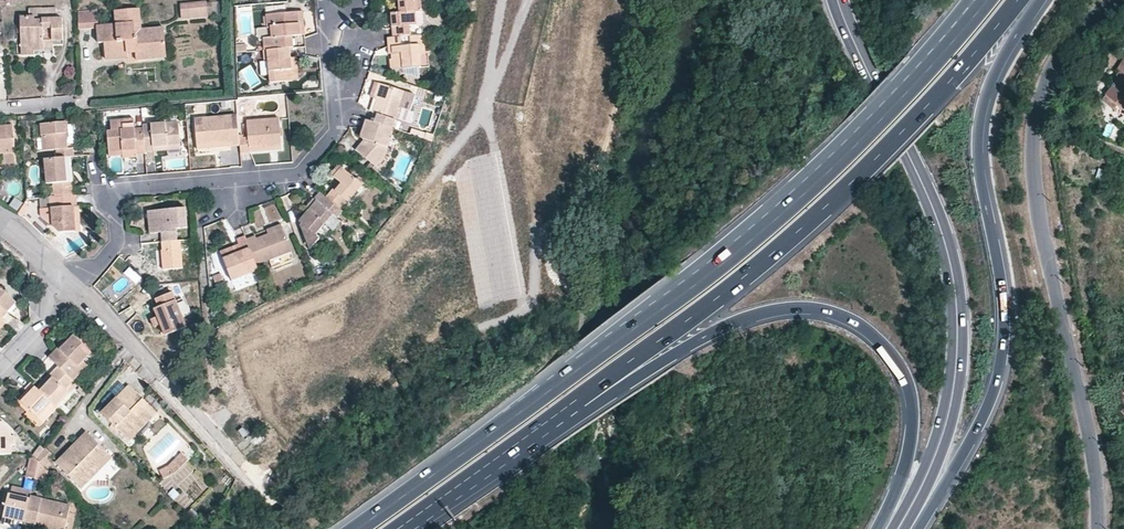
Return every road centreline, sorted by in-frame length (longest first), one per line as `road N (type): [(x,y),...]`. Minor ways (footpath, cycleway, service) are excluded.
road 1 (trunk): [(446,507),(758,271),(1018,0)]
road 2 (trunk): [(446,507),(756,318),(811,311),(847,320),(885,346),(899,368),(911,439),(877,528)]
road 3 (trunk): [(854,132),(657,316),(351,528)]
road 4 (trunk): [(918,528),(994,393),(1006,344),(981,144),(986,100),(1046,0)]
road 5 (primary): [(899,528),(948,423),(959,355),(957,297),(946,239),(840,0)]
road 6 (residential): [(1112,0),(1048,74),(1035,175),(1096,470),(1097,528)]
road 7 (residential): [(69,283),(99,266),(120,241),(117,199),(129,188),(301,171),(337,127),(329,16)]
road 8 (trunk): [(984,0),(920,75),(854,132)]
road 9 (residential): [(158,371),(69,283)]

